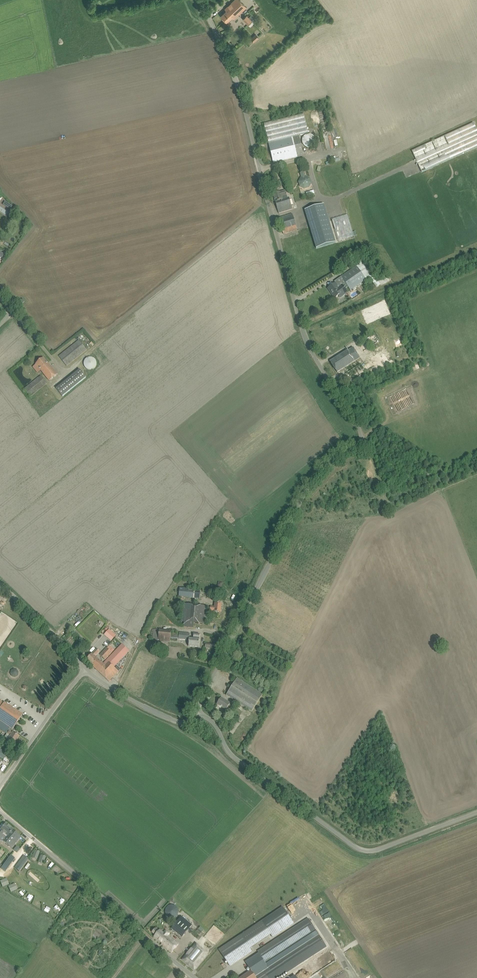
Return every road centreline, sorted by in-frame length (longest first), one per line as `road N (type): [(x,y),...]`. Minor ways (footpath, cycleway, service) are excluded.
road 1 (unclassified): [(196,711),(303,496),(325,468),(362,442),(356,416),(303,330),(247,113),(201,0)]
road 2 (unclassified): [(476,813),(379,850),(358,849),(230,754),(211,720),(196,711)]
road 3 (unclassified): [(195,977),(0,811)]
road 4 (unclassified): [(196,711),(175,721),(85,670)]
road 5 (unclassified): [(85,670),(0,583)]

